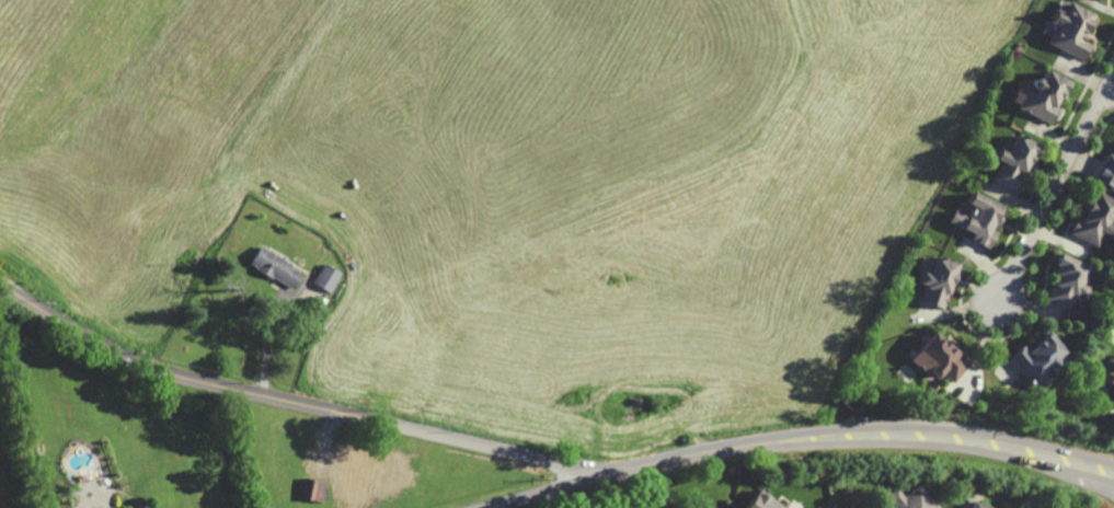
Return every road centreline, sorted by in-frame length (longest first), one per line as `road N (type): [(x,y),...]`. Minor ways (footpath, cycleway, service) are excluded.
road 1 (secondary): [(0,283),(147,368),(598,474)]
road 2 (secondary): [(1113,473),(971,437),(886,431),(744,446),(598,474)]
road 3 (residential): [(998,302),(1110,85)]

